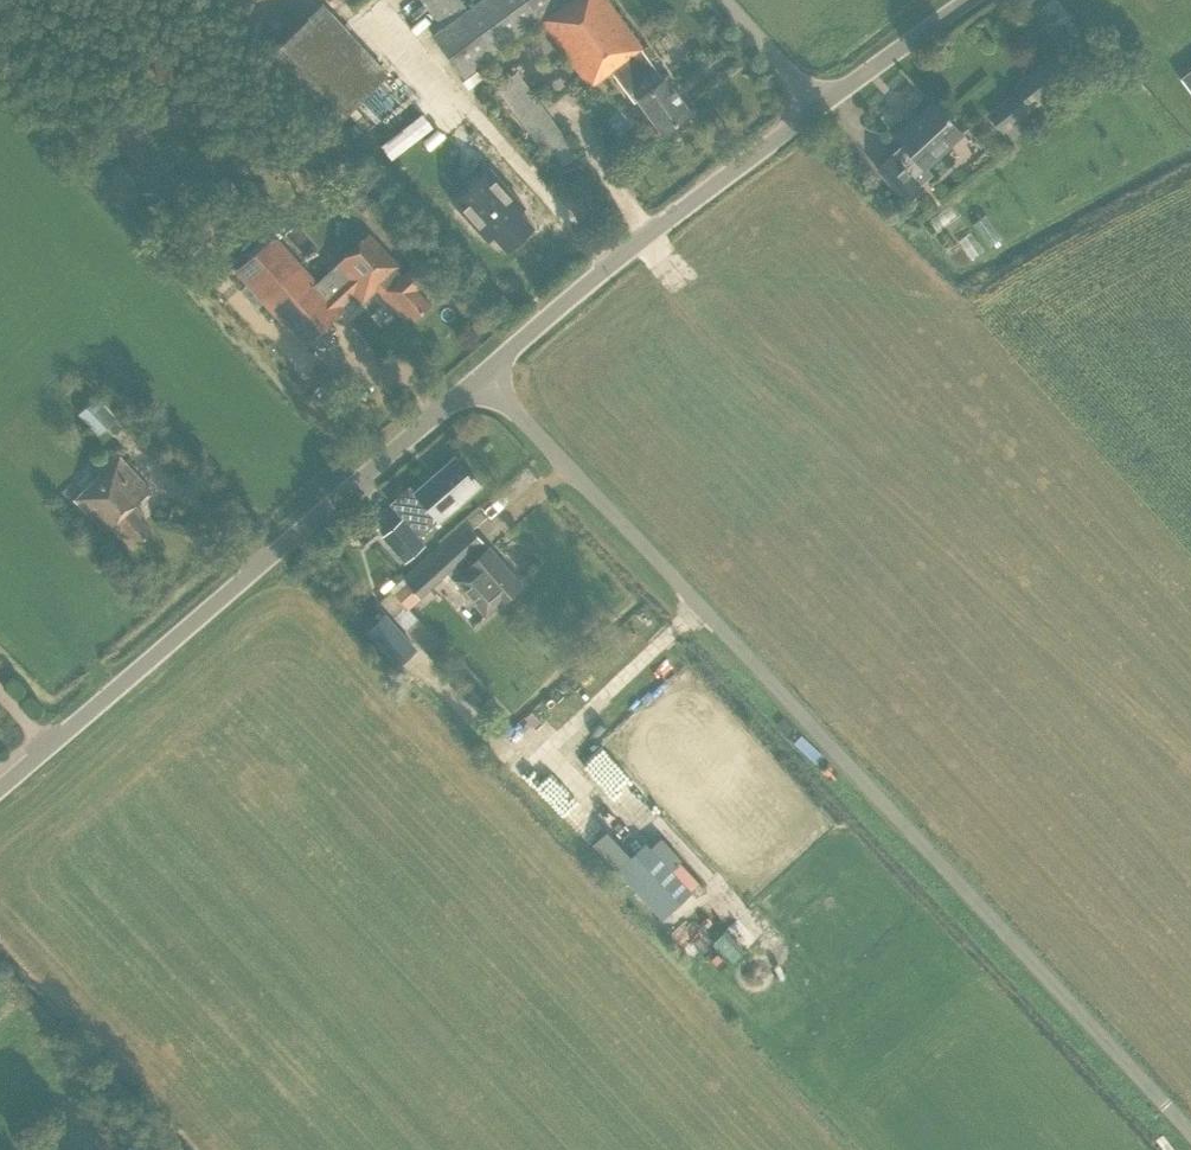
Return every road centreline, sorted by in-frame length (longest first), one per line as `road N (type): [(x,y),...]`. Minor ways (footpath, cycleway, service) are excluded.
road 1 (unclassified): [(1189,1149),(484,374)]
road 2 (unclassified): [(0,785),(484,374)]
road 3 (unclassified): [(484,374),(815,107)]
road 4 (unclassified): [(815,107),(966,0)]
road 5 (unclassified): [(815,107),(720,0)]

